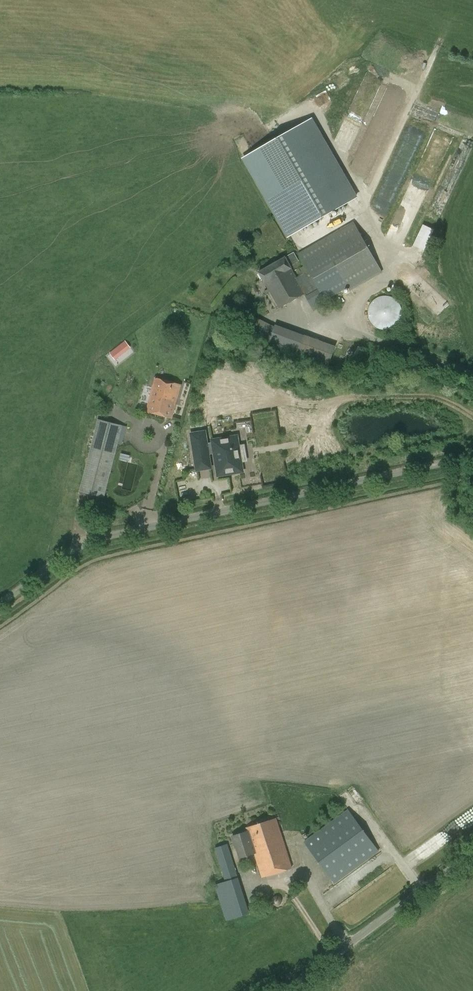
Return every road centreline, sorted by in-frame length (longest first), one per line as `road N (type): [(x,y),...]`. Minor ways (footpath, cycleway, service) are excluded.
road 1 (unclassified): [(0,603),(97,539),(472,458)]
road 2 (unclassified): [(287,990),(472,852)]

